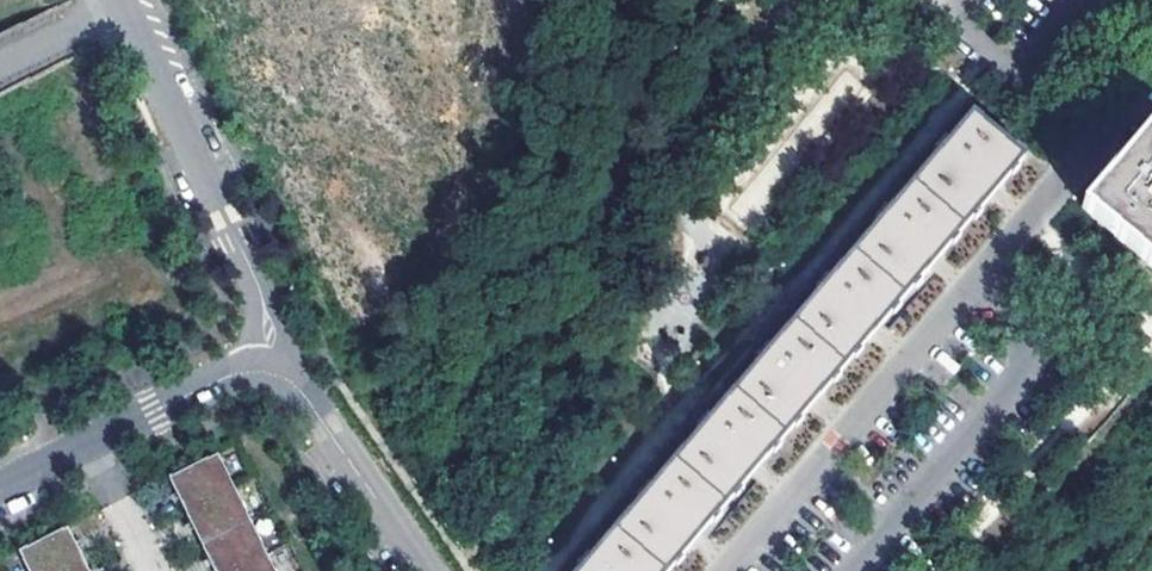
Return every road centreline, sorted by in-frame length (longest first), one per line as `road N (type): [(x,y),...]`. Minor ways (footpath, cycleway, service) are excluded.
road 1 (residential): [(264,367),(263,289),(121,0)]
road 2 (residential): [(855,570),(1046,351),(977,283)]
road 3 (residential): [(977,283),(729,570)]
road 4 (residential): [(264,367),(223,379),(0,488)]
road 5 (residential): [(431,570),(307,396),(264,367)]
road 6 (residential): [(1087,152),(949,25),(953,0)]
road 7 (residential): [(977,283),(1087,152)]

